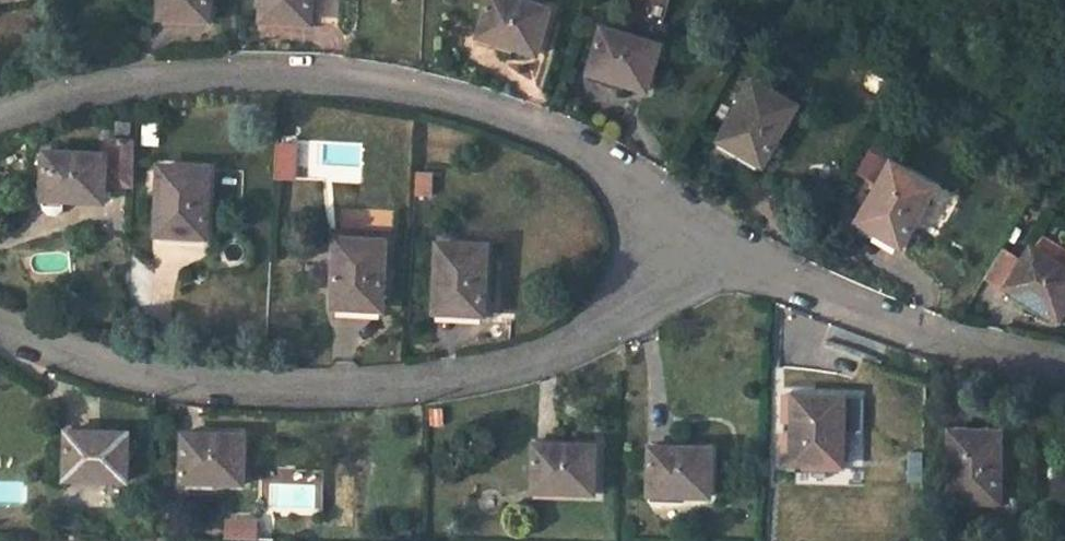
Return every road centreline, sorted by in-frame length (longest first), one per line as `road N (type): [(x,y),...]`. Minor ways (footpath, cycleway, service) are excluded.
road 1 (residential): [(688,232),(637,289),(541,362),(421,392),(291,397),(110,374),(0,332)]
road 2 (residential): [(688,232),(489,106),(281,70),(101,88),(0,132)]
road 3 (residential): [(1064,368),(845,301),(688,232)]

